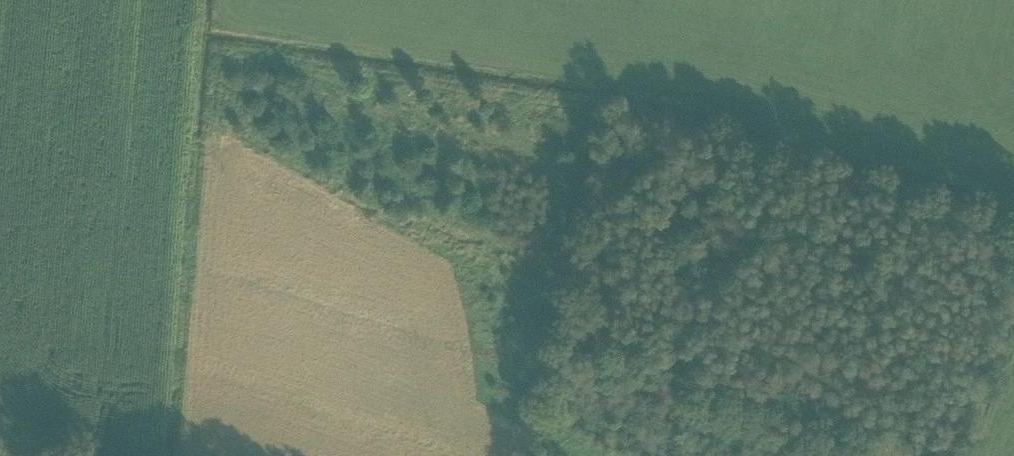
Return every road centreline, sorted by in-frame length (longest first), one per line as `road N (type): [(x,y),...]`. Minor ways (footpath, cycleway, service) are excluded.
road 1 (track): [(1013,306),(961,455)]

